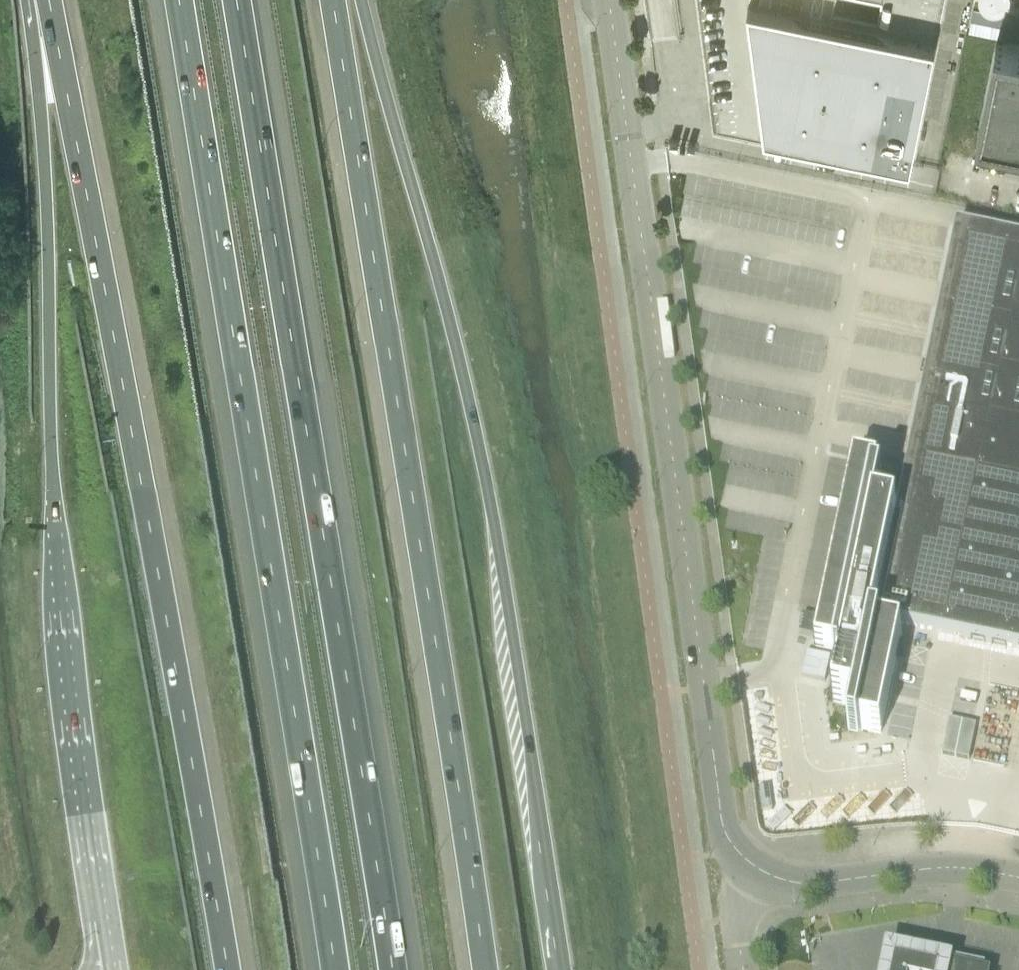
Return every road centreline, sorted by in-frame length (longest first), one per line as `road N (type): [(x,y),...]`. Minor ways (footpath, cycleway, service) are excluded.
road 1 (trunk): [(558,969),(509,619),(462,382),(361,0)]
road 2 (trunk): [(48,0),(225,969)]
road 3 (motorway): [(178,0),(335,969)]
road 4 (motorway): [(391,969),(236,0)]
road 5 (trunk): [(482,969),(332,0)]
road 6 (trunk): [(45,0),(40,110),(50,444),(101,894)]
road 7 (unclassified): [(758,870),(721,823),(609,0)]
road 8 (unclassified): [(1018,879),(920,868),(803,884),(758,870)]

